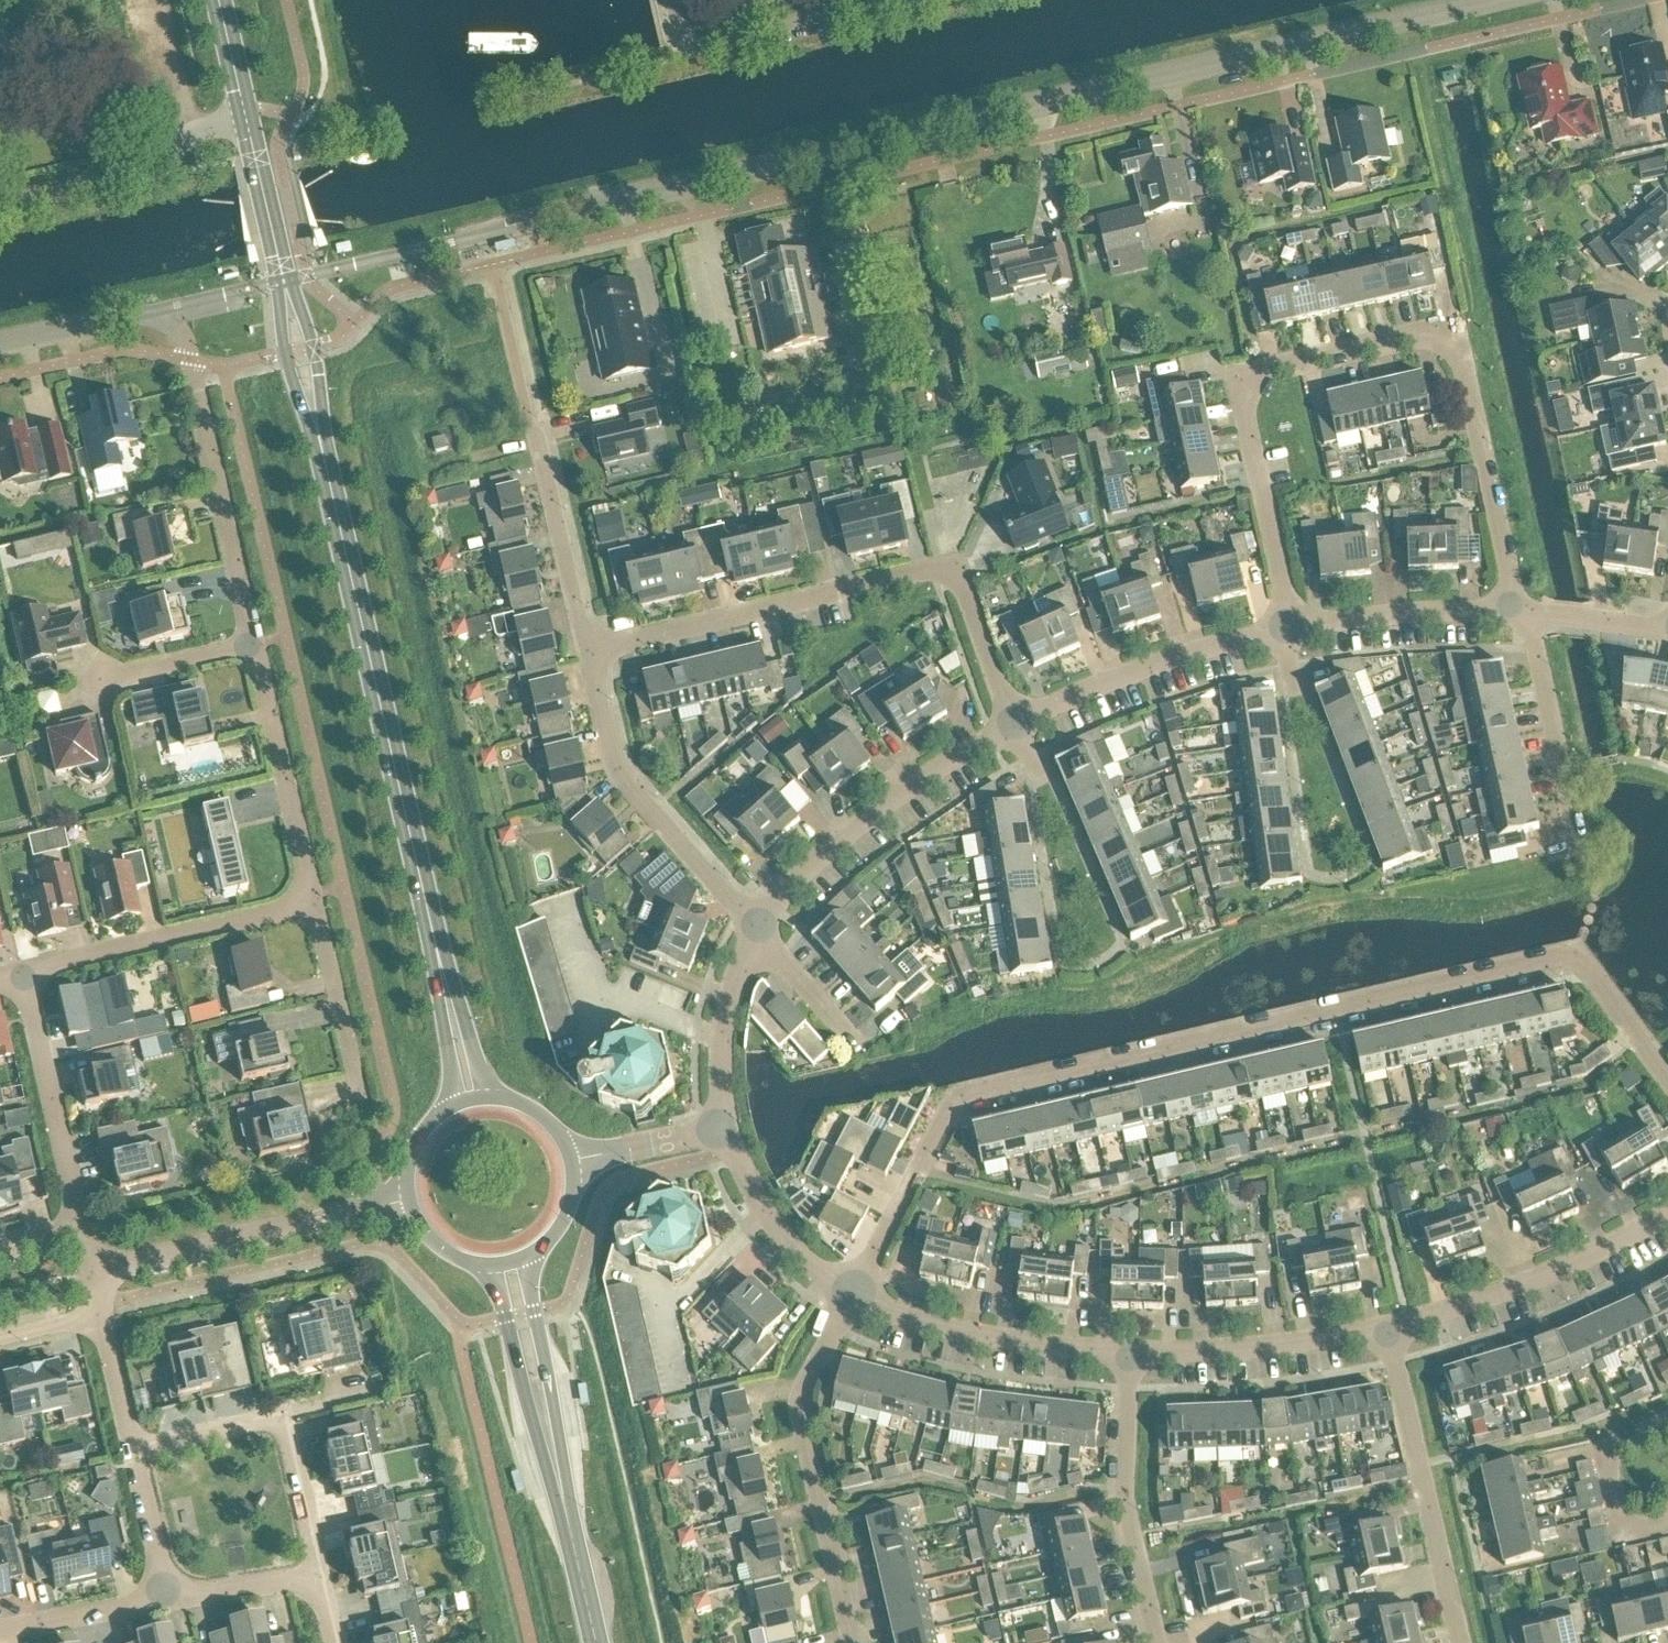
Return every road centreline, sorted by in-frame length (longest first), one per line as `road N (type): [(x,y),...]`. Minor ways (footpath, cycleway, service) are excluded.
road 1 (residential): [(1494,0),(455,242)]
road 2 (residential): [(1667,1081),(1577,956),(957,1099),(854,1296)]
road 3 (residential): [(1517,614),(1466,372),(1456,350),(1427,335),(1275,369),(1247,389),(1245,426),(1285,598),(1282,633)]
road 4 (residential): [(1014,728),(960,579),(945,571),(586,651)]
road 5 (residential): [(254,647),(177,335),(150,320),(121,317),(0,345)]
road 6 (tertiary): [(318,433),(409,835)]
road 7 (residential): [(854,1296),(800,1411),(852,1642)]
road 8 (residential): [(586,651),(614,767),(758,933)]
road 9 (residential): [(1014,728),(879,813),(806,873),(758,933)]
road 10 (residential): [(409,1202),(92,1275)]
road 11 (residential): [(1387,1330),(1459,1642)]
road 12 (residential): [(320,1578),(282,1416),(133,1450)]
road 13 (residential): [(1387,1330),(1543,1278),(1667,1214)]
road 14 (residential): [(23,974),(313,906)]
road 15 (residential): [(1129,1355),(1127,1516),(1157,1642)]
road 16 (tertiary): [(573,1540),(531,1257)]
road 17 (residential): [(1282,633),(1137,672),(1014,728)]
road 18 (tertiary): [(488,1268),(573,1540)]
road 19 (residential): [(854,1296),(960,1332),(1129,1355)]
road 20 (tertiary): [(491,1100),(409,835)]
road 21 (tertiary): [(409,835),(458,1107)]
road 22 (residential): [(1517,614),(1533,638),(1578,847),(1551,853)]
road 23 (unclassified): [(0,207),(149,173),(193,135),(246,117)]
road 24 (residential): [(313,906),(254,647)]
road 25 (residential): [(82,1232),(23,974)]
road 26 (residential): [(1129,1355),(1237,1351),(1387,1330)]
road 27 (residential): [(1517,614),(1403,616),(1282,633)]
road 28 (residential): [(531,426),(586,651)]
road 29 (residential): [(724,1132),(782,1238),(854,1296)]
road 30 (residential): [(758,933),(723,1028),(724,1132)]
road 31 (residential): [(359,1095),(313,906)]
road 32 (tertiary): [(246,117),(283,283)]
road 33 (residential): [(165,1600),(0,1630)]
road 34 (residential): [(254,647),(98,682)]
road 35 (tertiary): [(283,283),(284,355),(318,433)]
road 36 (tertiary): [(318,433),(313,348),(283,283)]
road 37 (residential): [(320,1578),(165,1600)]
road 38 (residential): [(573,1161),(724,1132)]
road 39 (residential): [(165,1600),(133,1450)]
road 40 (residential): [(1667,632),(1517,614)]
road 41 (residential): [(758,933),(856,1046)]
road 42 (residential): [(760,33),(904,0)]
road 43 (residential): [(1667,1526),(1645,1535),(1617,1518),(1607,1472),(1612,1453),(1631,1441)]
road 44 (residential): [(133,1450),(101,1314)]

